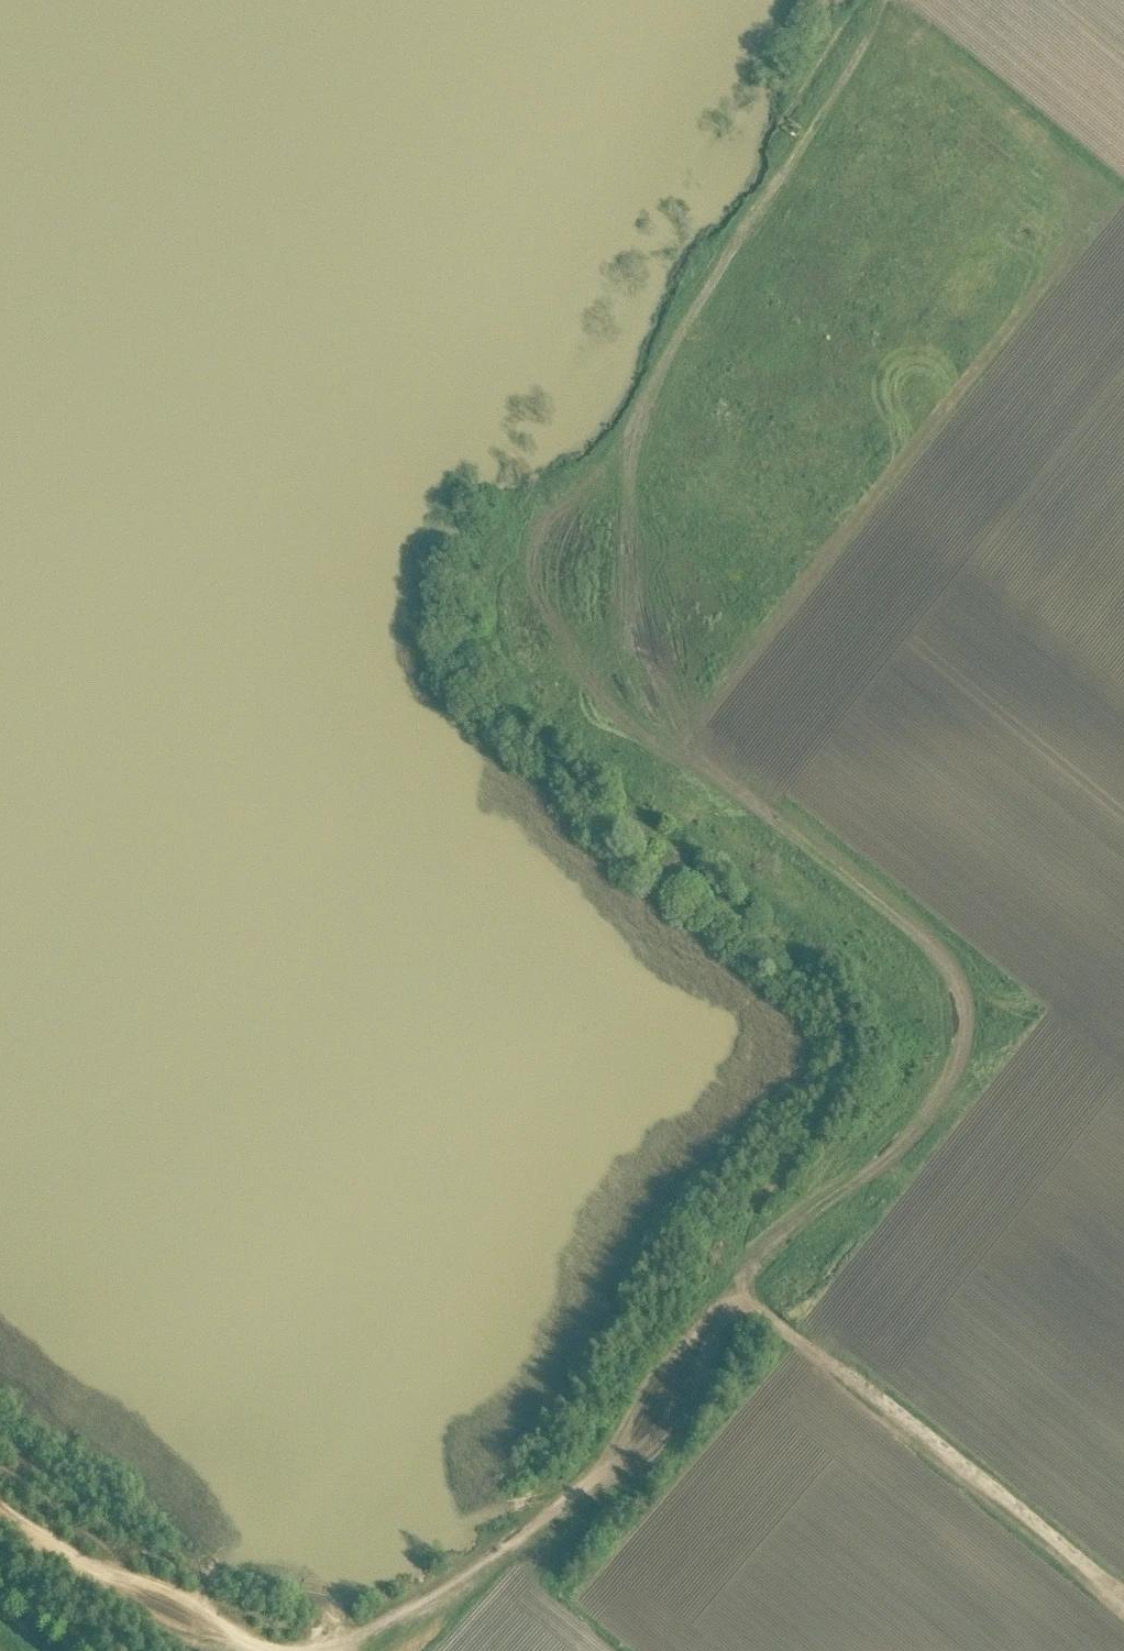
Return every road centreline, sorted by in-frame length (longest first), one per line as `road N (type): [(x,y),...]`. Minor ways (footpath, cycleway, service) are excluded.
road 1 (track): [(1123,1599),(805,1340),(768,1316),(728,1314),(686,1355),(604,1474),(538,1532),(346,1650)]
road 2 (track): [(271,1650),(174,1616),(0,1499)]

